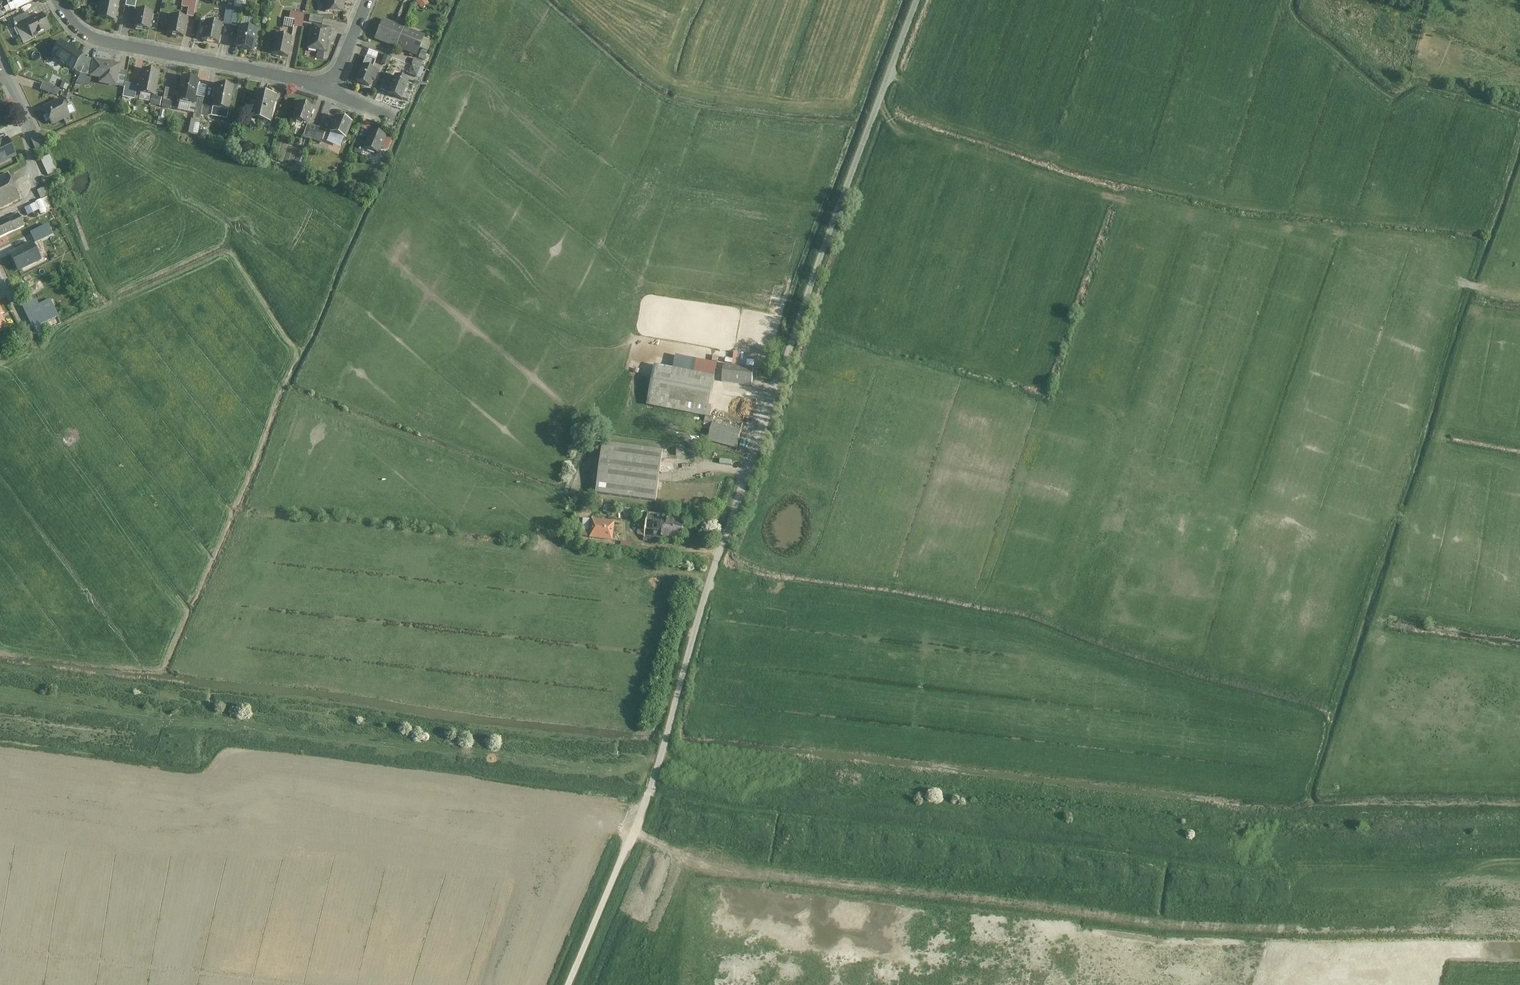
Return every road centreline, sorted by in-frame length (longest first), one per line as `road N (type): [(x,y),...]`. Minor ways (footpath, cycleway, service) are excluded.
road 1 (residential): [(919,0),(715,566)]
road 2 (track): [(715,566),(649,792),(570,984)]
road 3 (residential): [(57,0),(76,27),(109,43),(328,91)]
road 4 (residential): [(0,65),(25,118),(33,184),(29,199),(0,215)]

